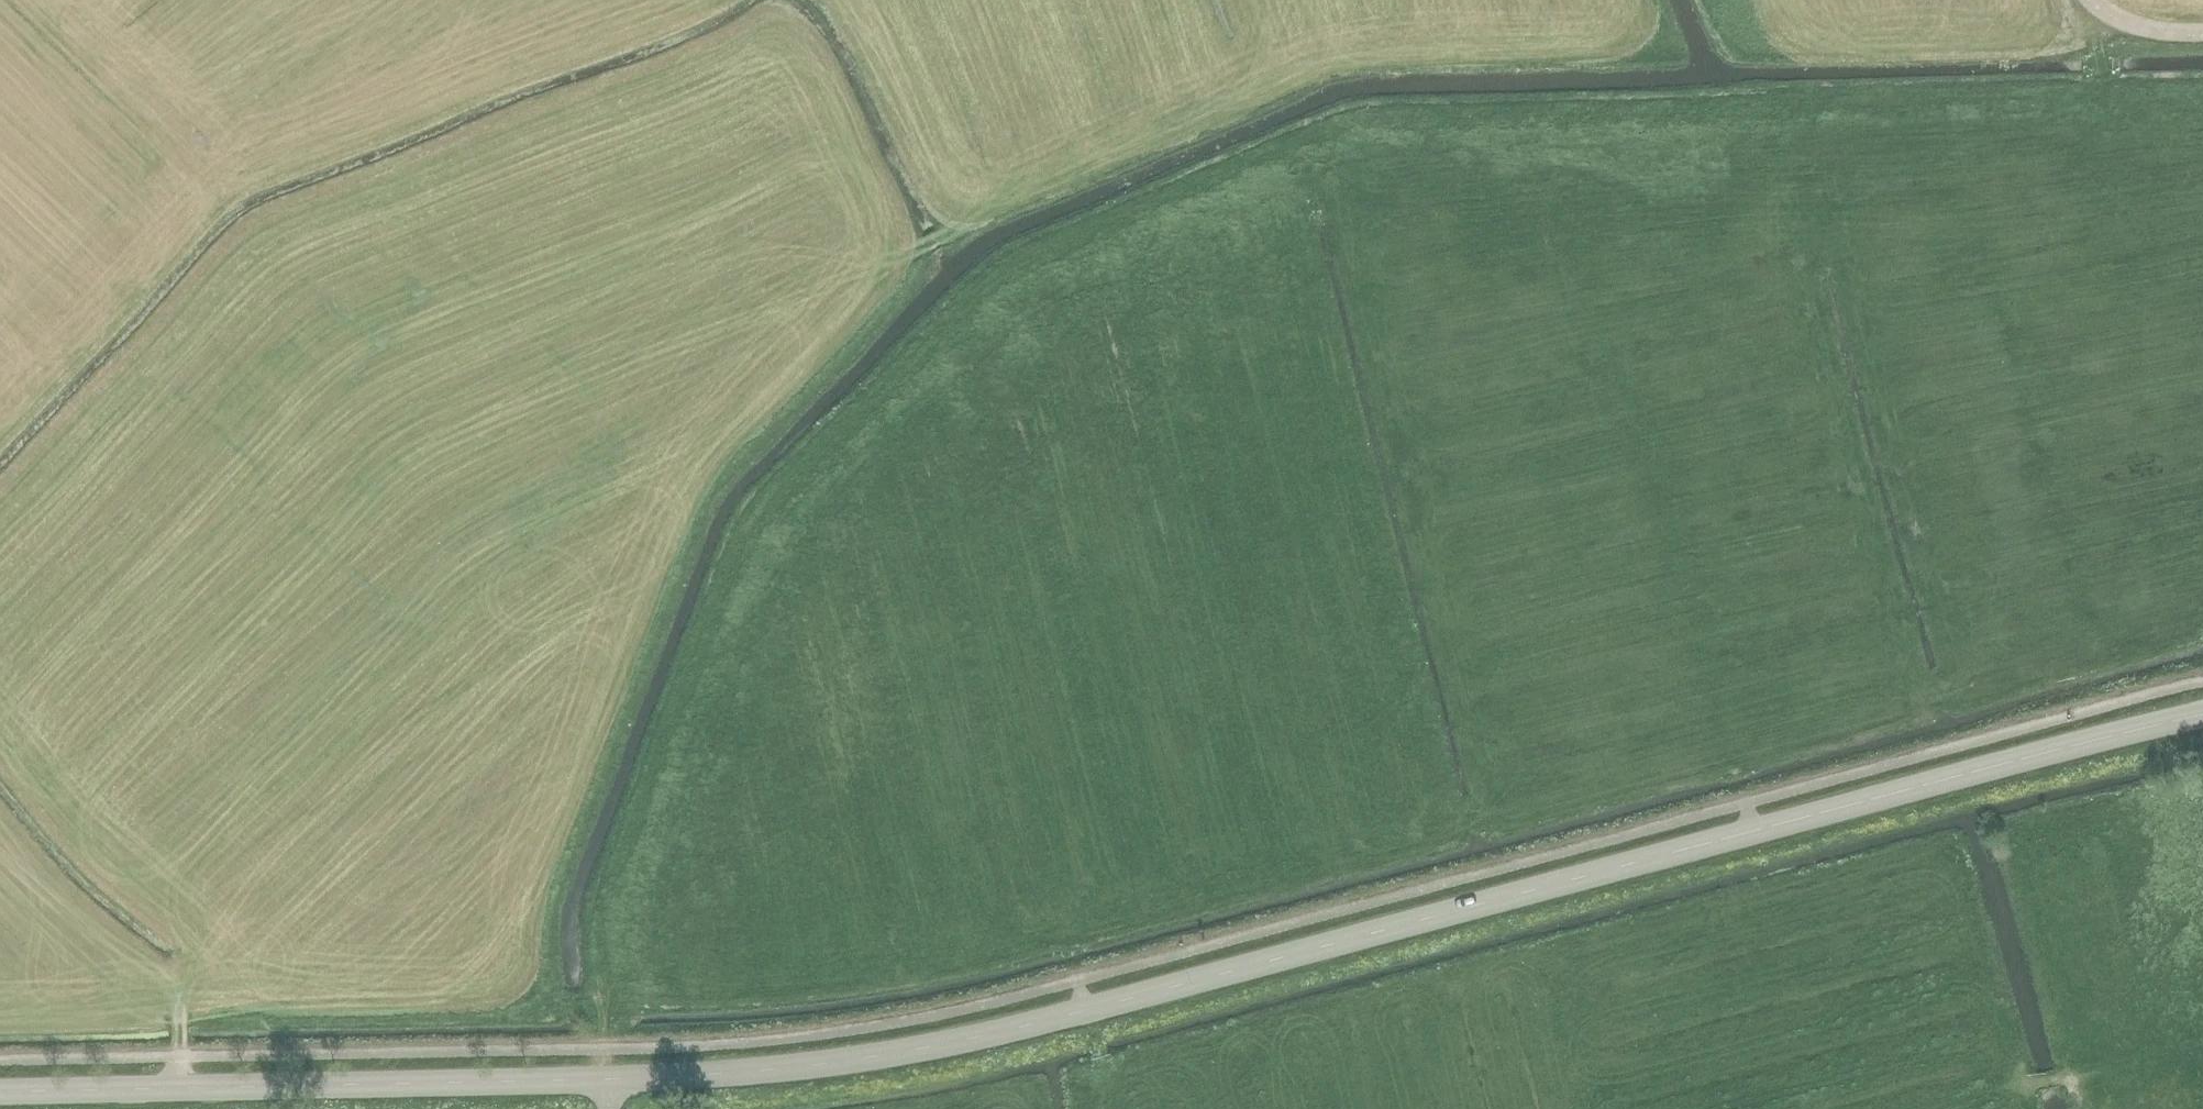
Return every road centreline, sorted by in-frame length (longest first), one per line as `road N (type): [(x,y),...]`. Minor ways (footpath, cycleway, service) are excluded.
road 1 (secondary): [(0,1092),(607,1079),(867,1057),(1100,1007),(2202,715)]

